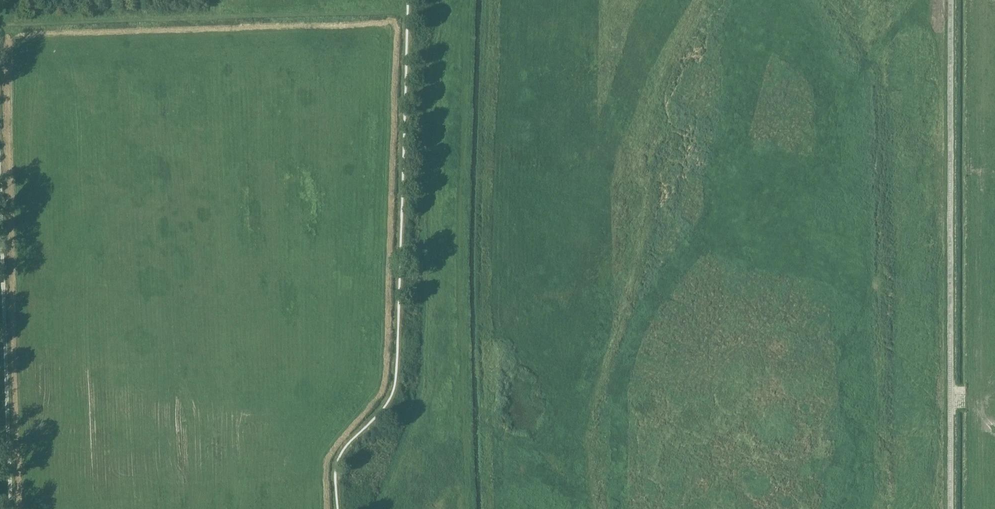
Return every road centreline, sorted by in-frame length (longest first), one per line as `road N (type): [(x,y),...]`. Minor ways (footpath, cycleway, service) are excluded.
road 1 (track): [(951,0),(950,508)]
road 2 (track): [(14,508),(0,200)]

